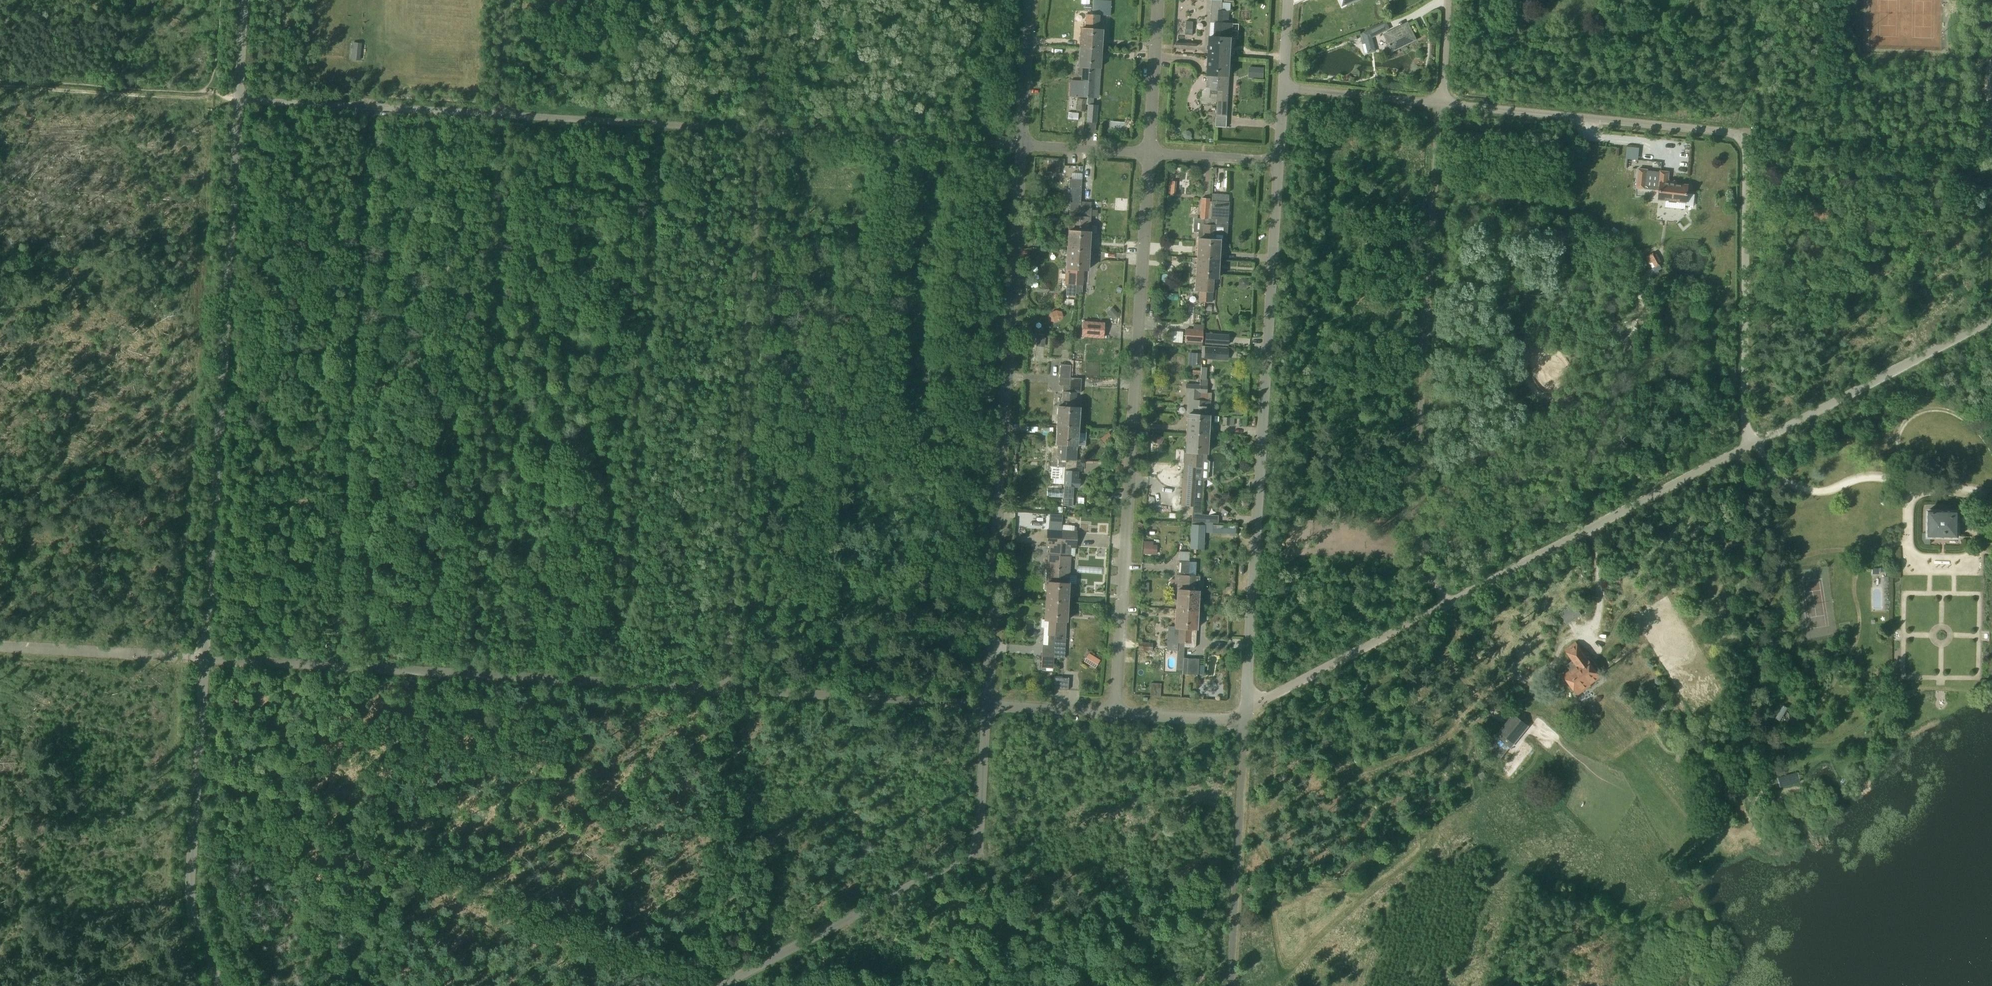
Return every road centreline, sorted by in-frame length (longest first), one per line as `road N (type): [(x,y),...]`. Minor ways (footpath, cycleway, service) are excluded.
road 1 (residential): [(1440,106),(1744,136),(1746,450)]
road 2 (residential): [(986,706),(1020,145)]
road 3 (unclassified): [(206,658),(239,98)]
road 4 (residential): [(1114,713),(1148,154)]
road 5 (unclassified): [(723,689),(761,131)]
road 6 (residential): [(1245,716),(1284,162)]
road 7 (unclassified): [(239,98),(761,131)]
road 8 (unclassified): [(206,658),(723,689)]
road 9 (residential): [(1440,106),(1416,516),(1423,557),(1447,603)]
road 10 (unclassified): [(720,985),(976,850),(986,706)]
road 11 (residential): [(1447,603),(1746,450)]
road 12 (unclassified): [(221,985),(188,900),(206,658)]
road 13 (residential): [(1746,450),(1991,321)]
road 14 (unclassified): [(1229,985),(1245,716)]
road 15 (unclassified): [(723,689),(986,706)]
road 16 (track): [(0,86),(239,98)]
road 17 (residential): [(1245,716),(1447,603)]
road 18 (track): [(1991,451),(1958,415),(1919,412),(1899,436),(1907,486)]
road 19 (residential): [(1148,154),(1157,0)]
road 20 (track): [(1047,985),(976,850)]
road 21 (residential): [(1289,89),(1440,106)]
road 22 (residential): [(1020,145),(1029,0)]
road 23 (residential): [(1148,154),(1284,162)]
road 24 (unclassified): [(761,131),(894,139)]
road 25 (unclassified): [(761,131),(768,0)]
road 26 (residential): [(1245,716),(1114,713)]
road 27 (residential): [(1020,145),(1148,154)]
road 28 (residential): [(1114,713),(986,706)]
road 29 (residential): [(894,139),(1020,145)]

